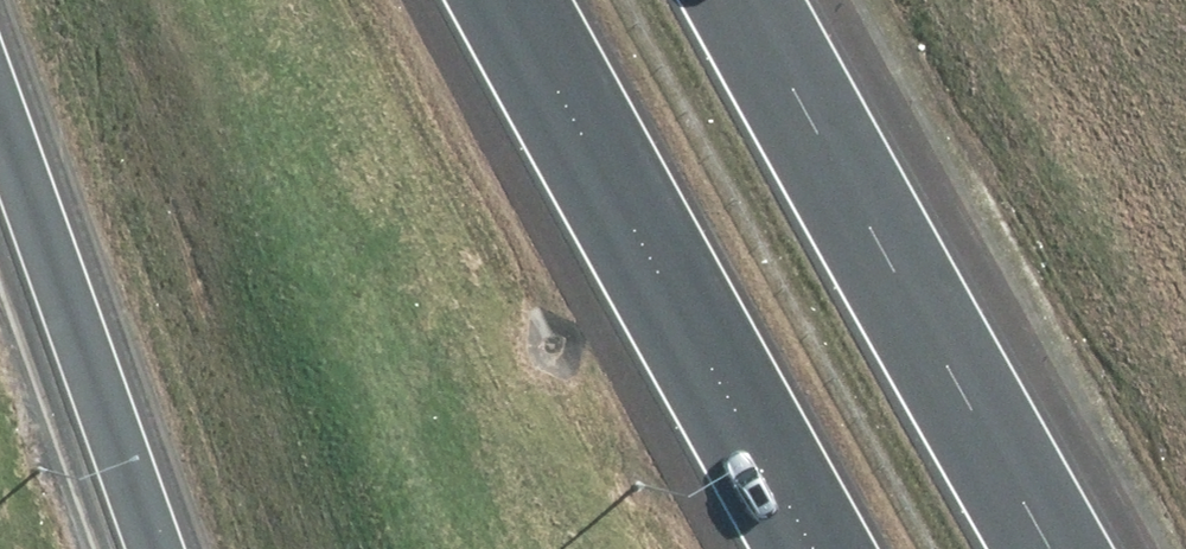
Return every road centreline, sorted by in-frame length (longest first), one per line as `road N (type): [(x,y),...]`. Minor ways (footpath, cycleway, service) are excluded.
road 1 (motorway): [(739,0),(1056,548)]
road 2 (motorway): [(819,548),(513,0)]
road 3 (motorway): [(152,548),(0,125)]

